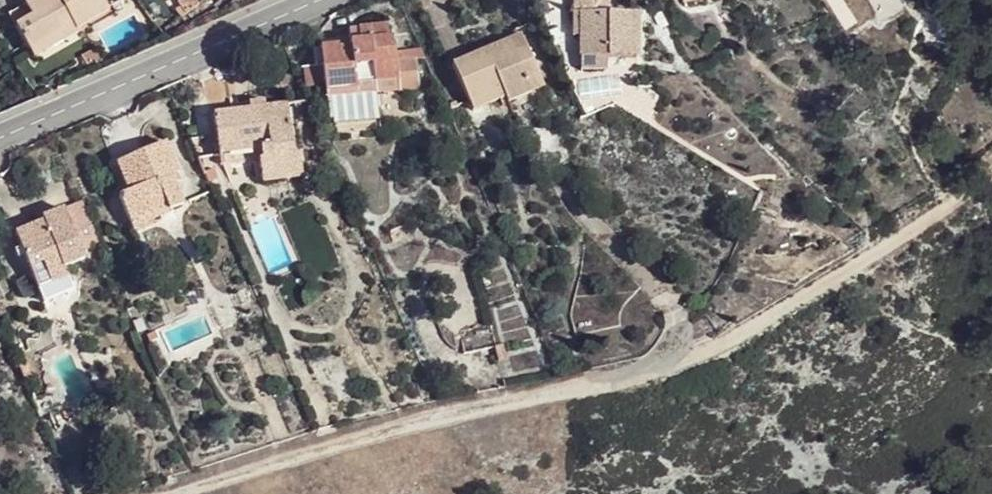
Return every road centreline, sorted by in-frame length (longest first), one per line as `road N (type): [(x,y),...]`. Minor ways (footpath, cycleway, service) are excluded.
road 1 (track): [(991,183),(781,319),(630,380),(238,469),(163,493)]
road 2 (residential): [(297,0),(0,132)]

